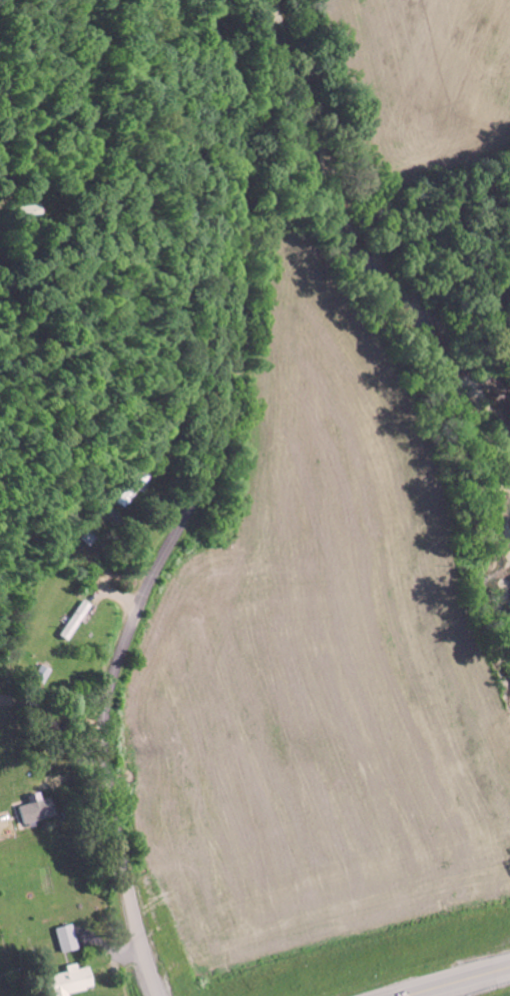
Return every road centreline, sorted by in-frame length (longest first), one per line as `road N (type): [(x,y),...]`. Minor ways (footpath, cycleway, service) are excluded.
road 1 (residential): [(154,995),(107,736),(122,655),(192,504),(231,357),(236,164),(219,0)]
road 2 (residential): [(509,165),(420,133),(358,0)]

